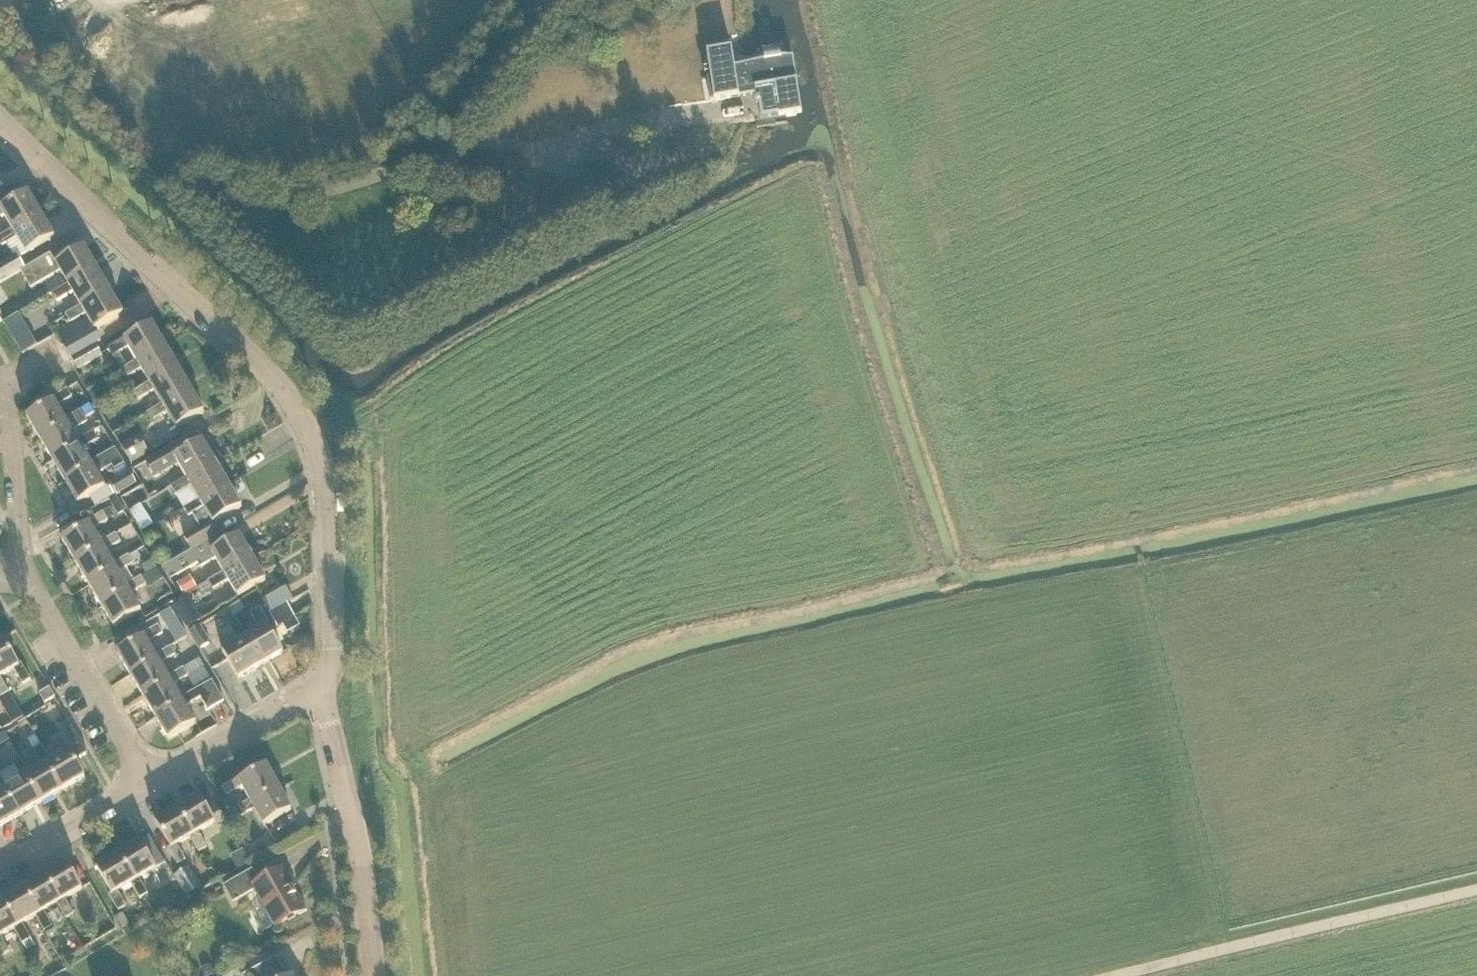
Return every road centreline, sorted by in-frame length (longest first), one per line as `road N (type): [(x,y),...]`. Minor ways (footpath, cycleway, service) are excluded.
road 1 (unclassified): [(324,687),(332,663),(329,501),(320,455),(297,410),(258,363),(0,129)]
road 2 (residential): [(1174,975),(1476,901)]
road 3 (residential): [(378,975),(369,878),(324,687)]
road 4 (residential): [(149,783),(20,563)]
road 5 (residential): [(20,563),(11,395),(53,364)]
road 6 (unclassified): [(149,783),(324,687)]
road 7 (unclassified): [(0,876),(149,783)]

